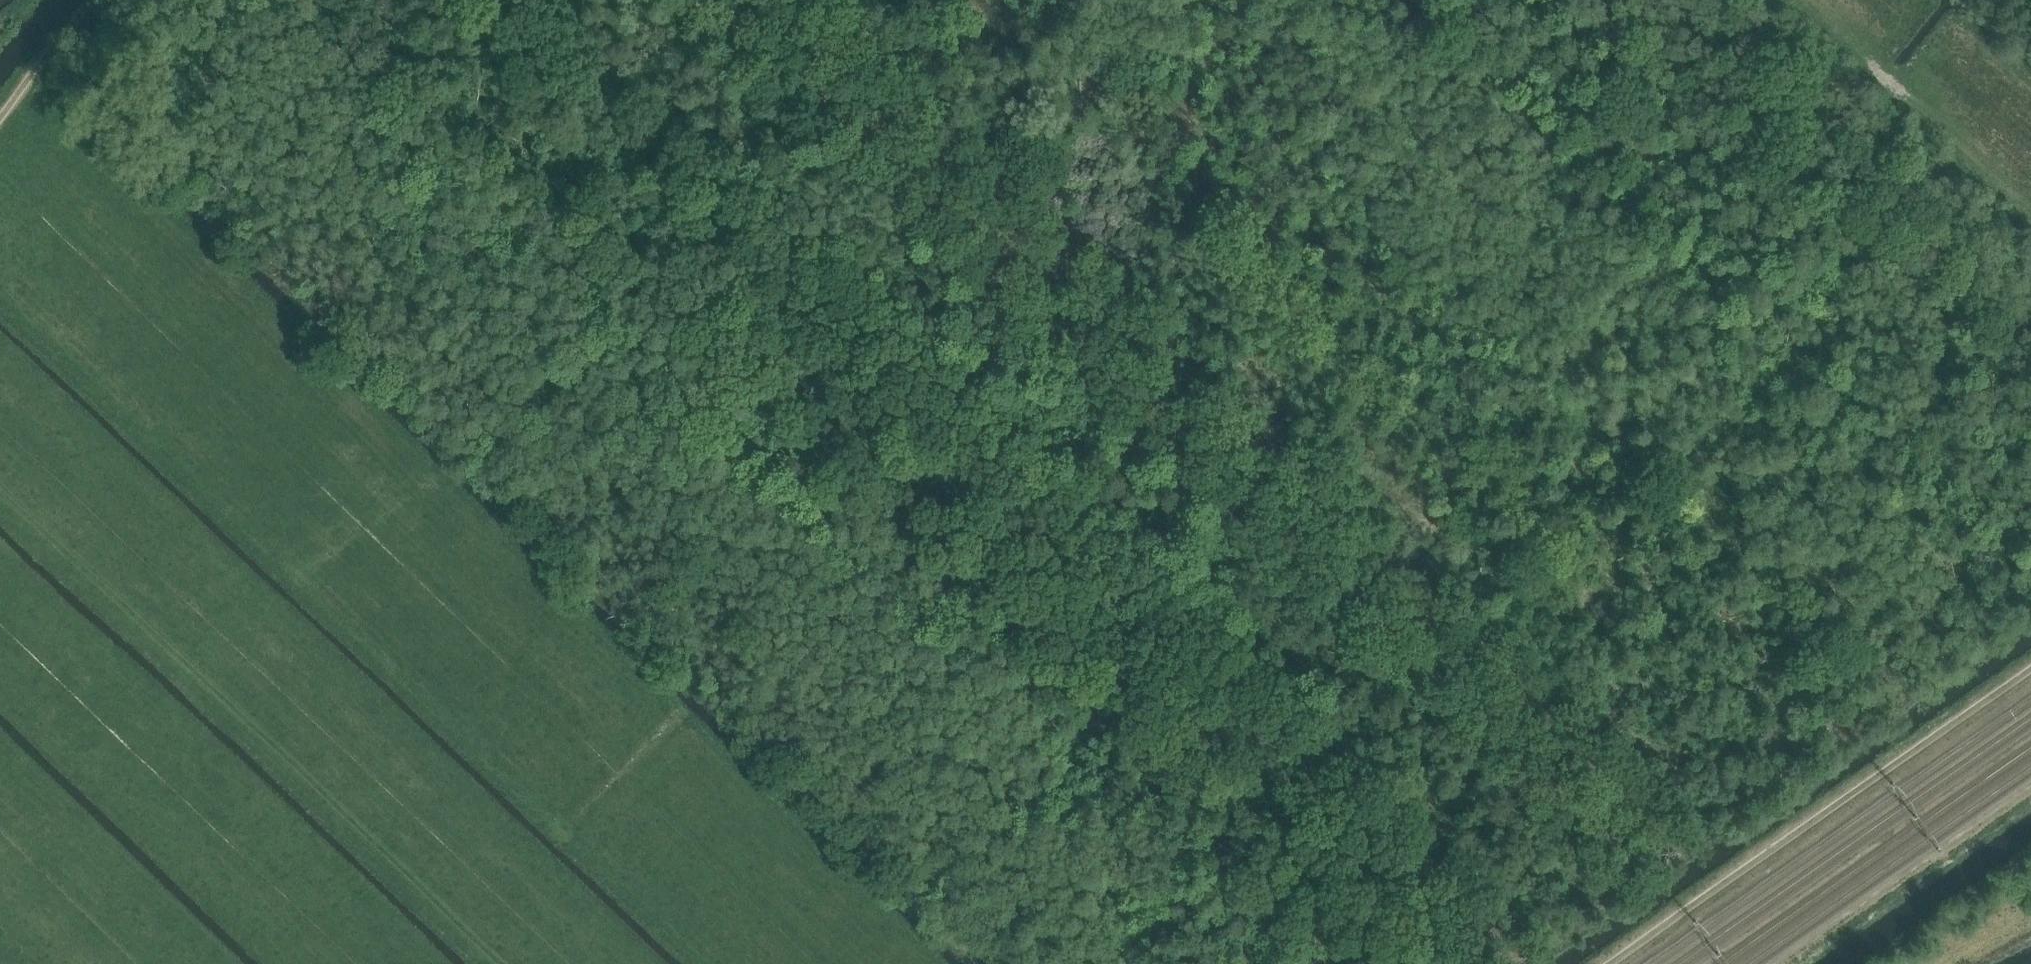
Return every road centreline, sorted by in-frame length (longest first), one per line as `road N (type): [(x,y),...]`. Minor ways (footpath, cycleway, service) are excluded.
road 1 (track): [(2030,663),(1607,963)]
road 2 (track): [(89,0),(0,126)]

